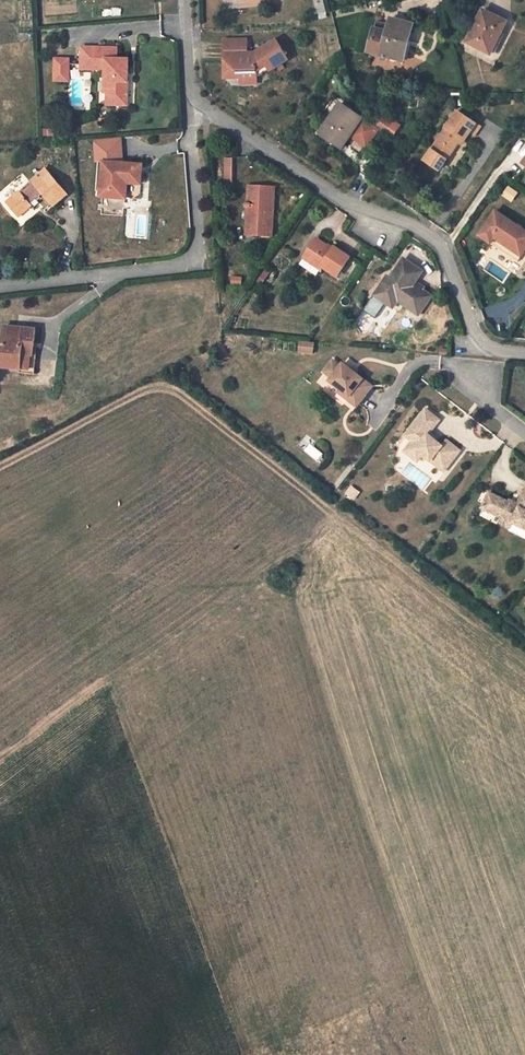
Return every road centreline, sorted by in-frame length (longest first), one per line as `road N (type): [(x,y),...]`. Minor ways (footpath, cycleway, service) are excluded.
road 1 (residential): [(191,99),(339,200),(412,225),(440,245),(476,334),(488,347),(524,354)]
road 2 (residential): [(191,99),(198,264),(0,287)]

